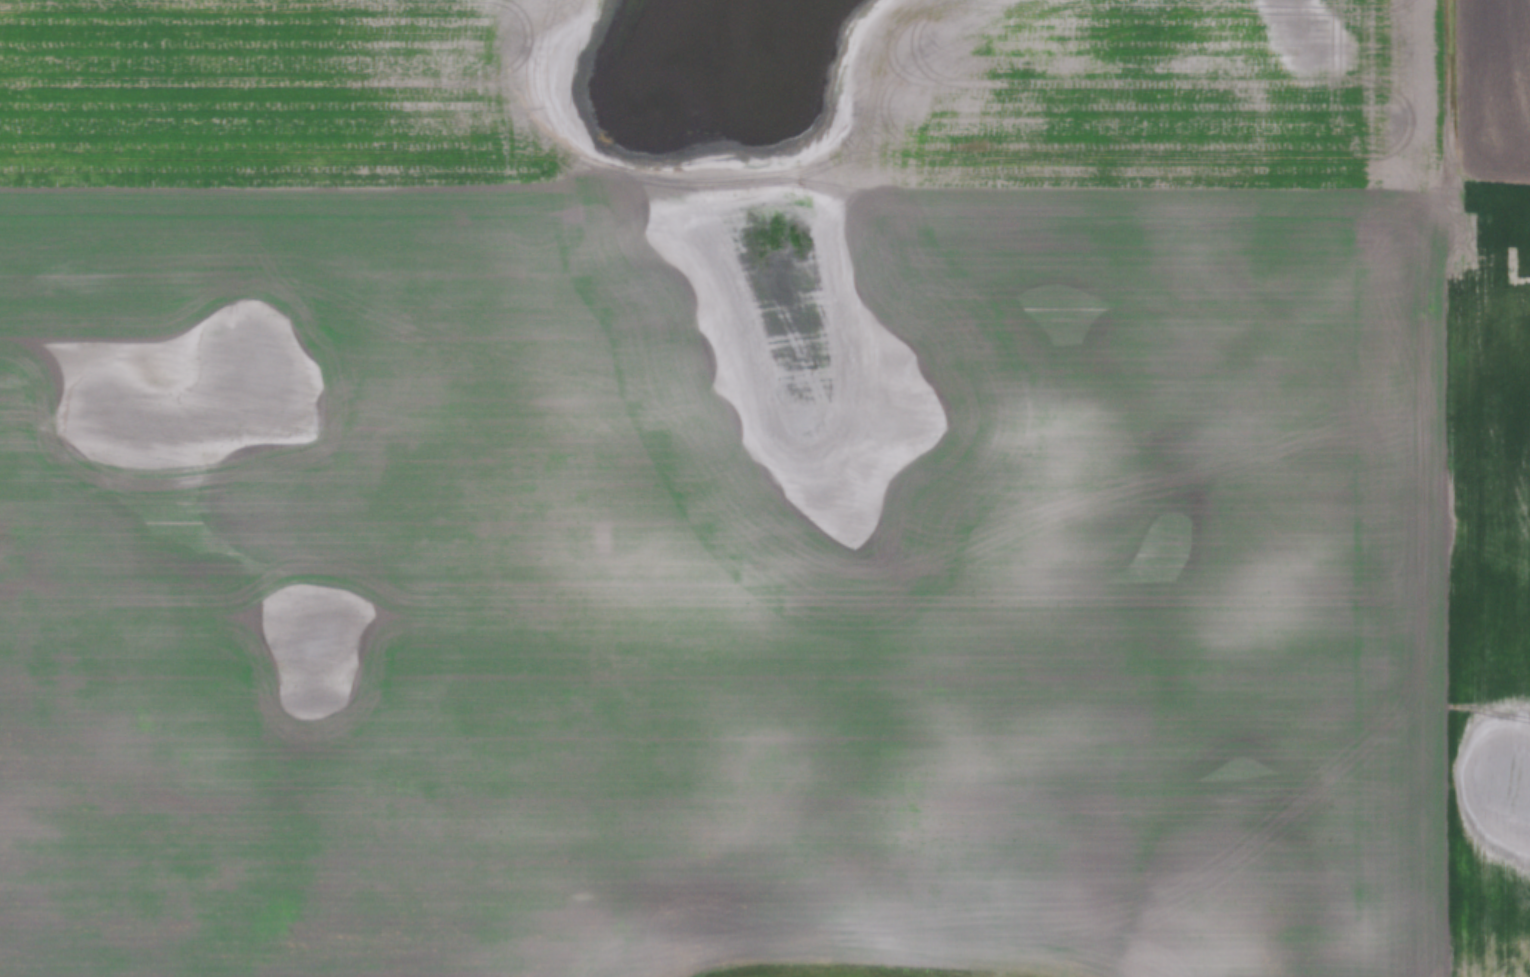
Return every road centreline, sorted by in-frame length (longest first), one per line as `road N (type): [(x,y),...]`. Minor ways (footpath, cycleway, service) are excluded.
road 1 (track): [(1529,163),(1451,164),(1452,0)]

